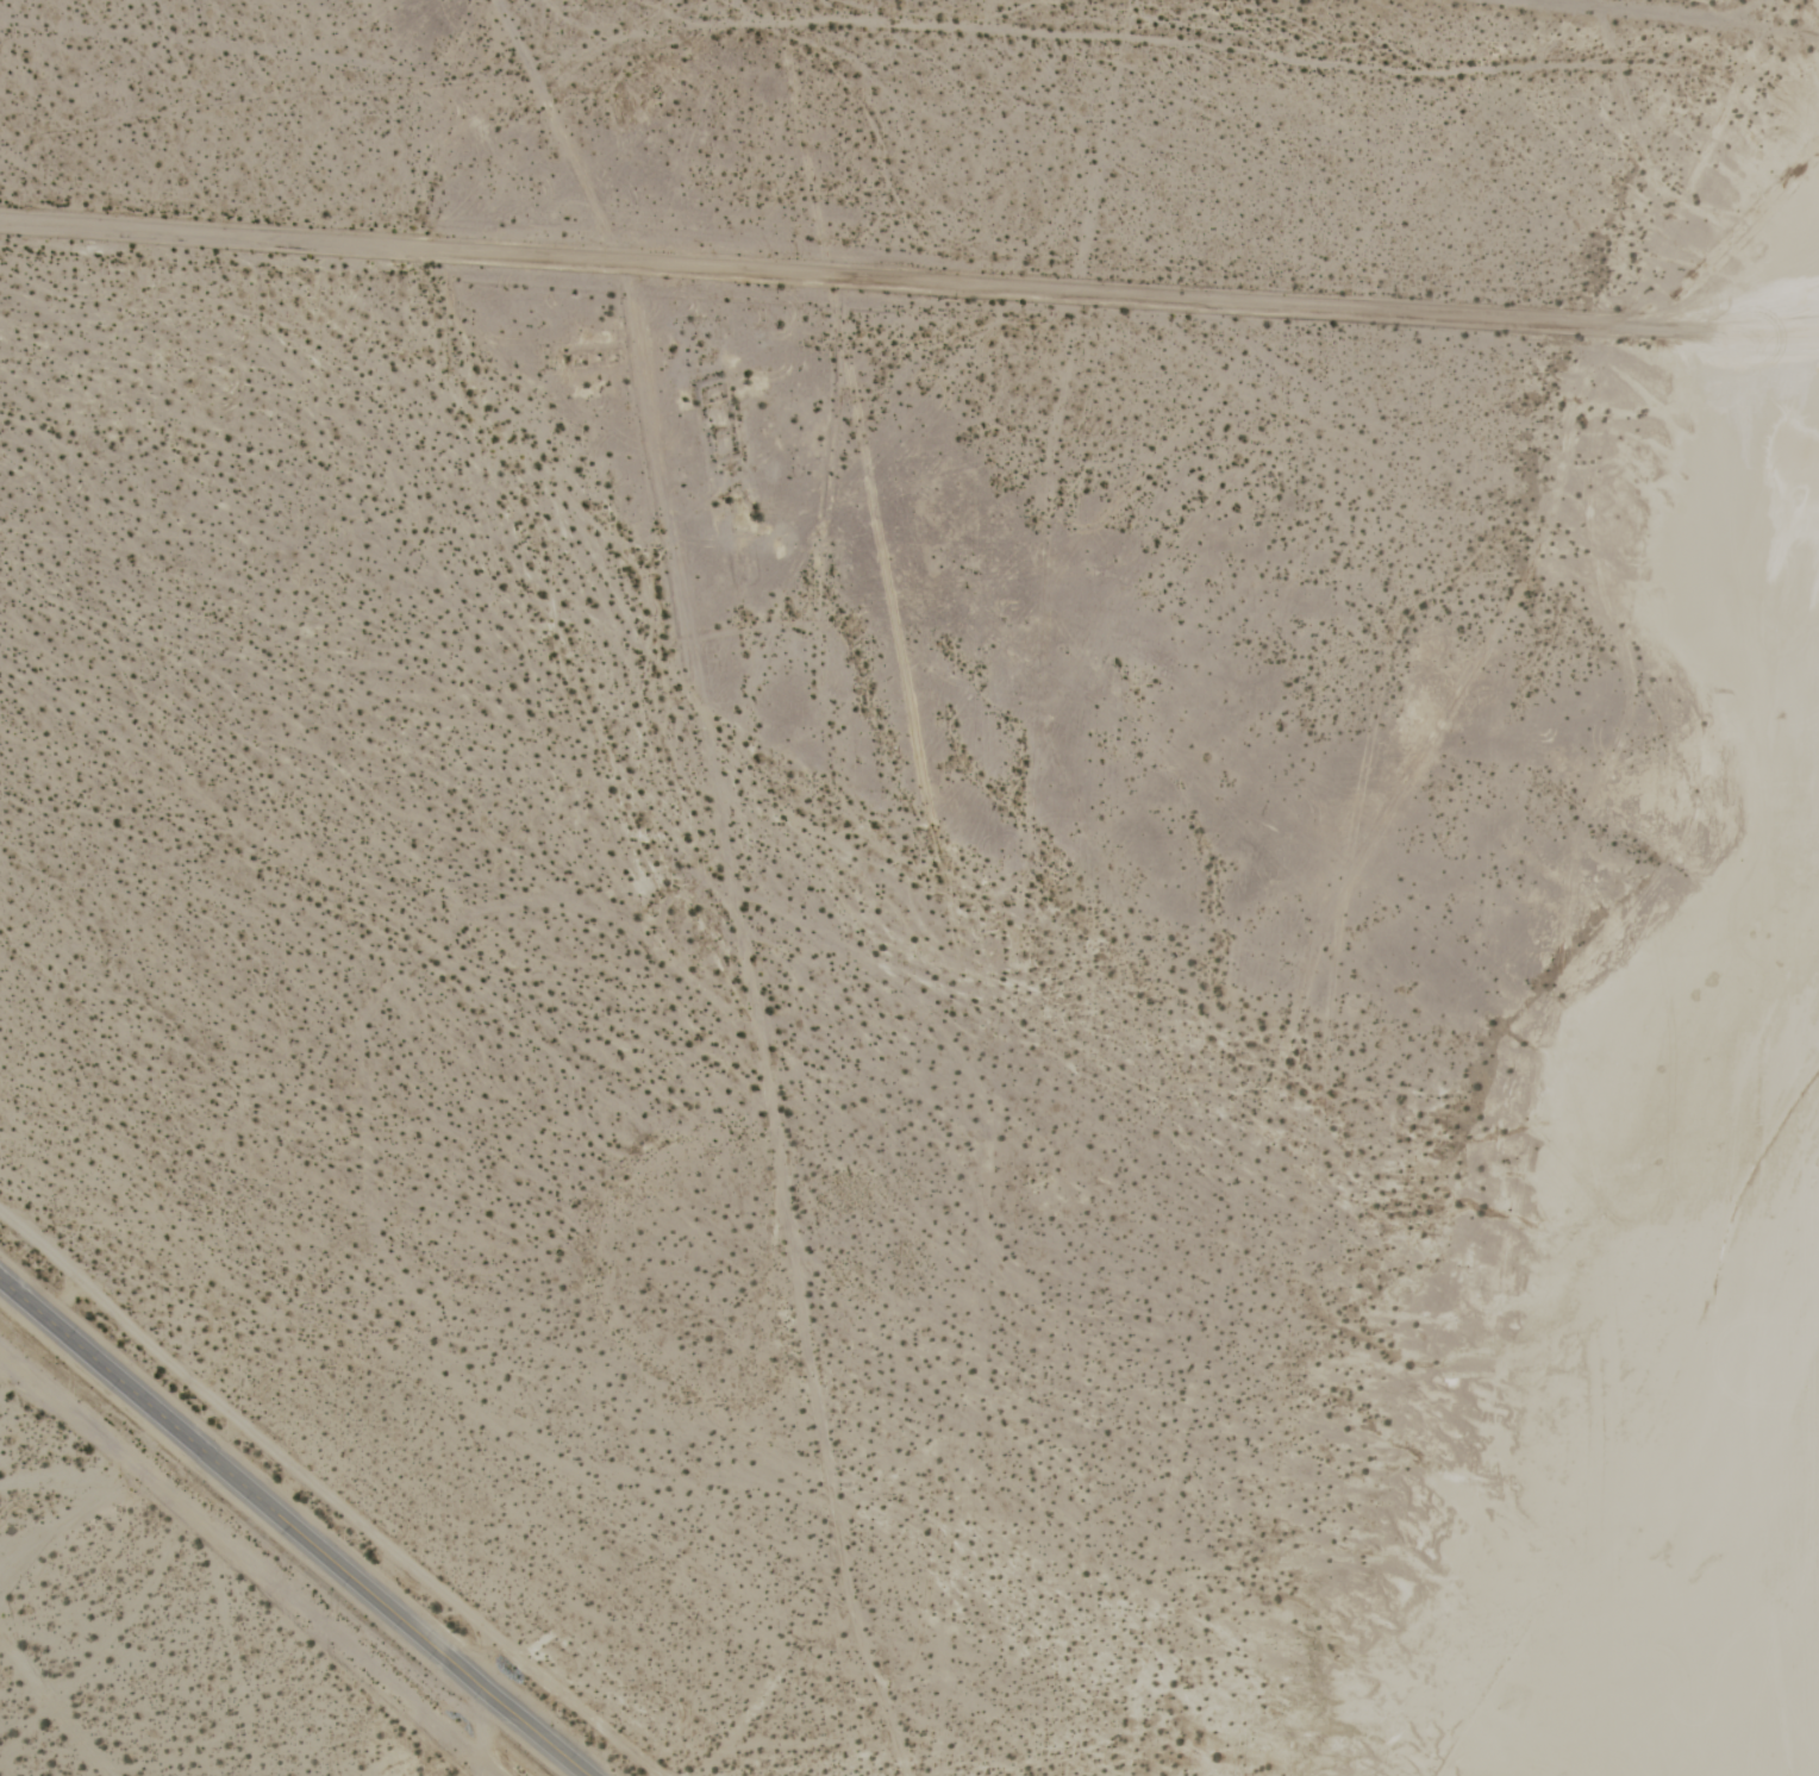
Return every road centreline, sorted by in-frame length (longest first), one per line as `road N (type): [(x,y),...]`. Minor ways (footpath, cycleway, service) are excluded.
road 1 (residential): [(1661,331),(0,224)]
road 2 (residential): [(0,1278),(588,1775)]
road 3 (track): [(1806,32),(1523,0)]

